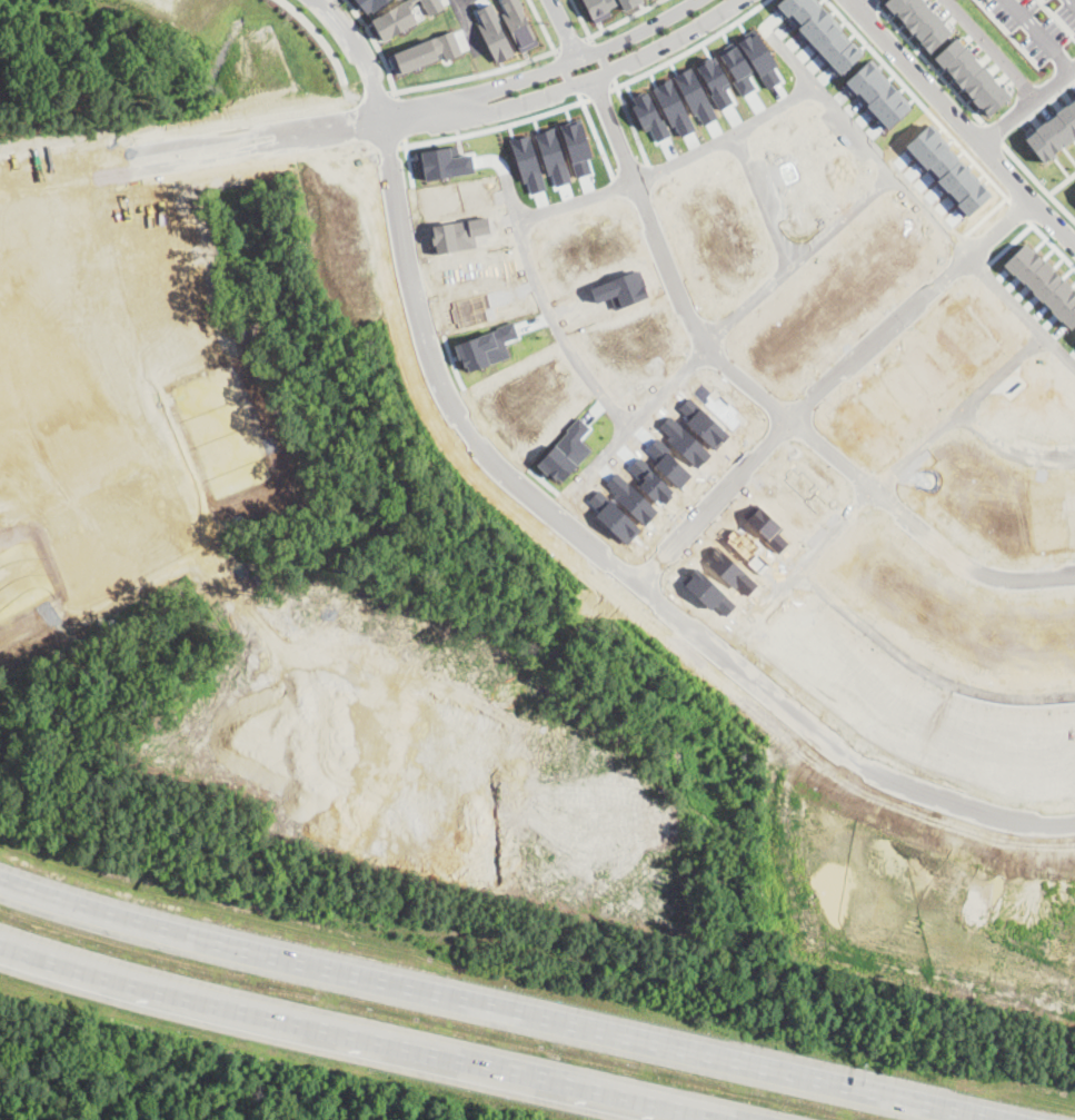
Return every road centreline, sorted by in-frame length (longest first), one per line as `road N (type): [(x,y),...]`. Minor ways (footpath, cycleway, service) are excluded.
road 1 (residential): [(322,0),(368,68),(434,374),(490,460),(864,769),(995,819),(1074,823)]
road 2 (residential): [(894,168),(836,102),(817,89),(803,91),(700,150),(528,216),(522,247),(577,359),(619,417),(633,418),(894,168)]
road 3 (motorway): [(998,1119),(146,925),(0,882)]
road 4 (residential): [(1074,688),(1003,691),(959,681),(840,603),(798,565),(1041,327),(894,168)]
road 5 (motorway): [(0,940),(122,982),(710,1119)]
road 6 (residential): [(128,159),(173,163),(470,118),(649,51),(734,0)]
road 7 (residential): [(697,0),(617,43),(492,89),(170,145),(128,159)]
road 8 (residential): [(633,581),(1033,198)]
road 9 (residential): [(598,73),(695,311),(729,360),(798,418)]
road 10 (residential): [(128,159),(86,166),(73,185),(98,330),(169,492)]
road 11 (residential): [(852,0),(1074,243)]
road 12 (residential): [(798,418),(971,558),(997,569),(1074,567)]
road 13 (residential): [(739,128),(800,257)]
road 14 (residential): [(949,0),(1035,98)]
road 15 (residential): [(1074,449),(1011,445),(963,400)]

